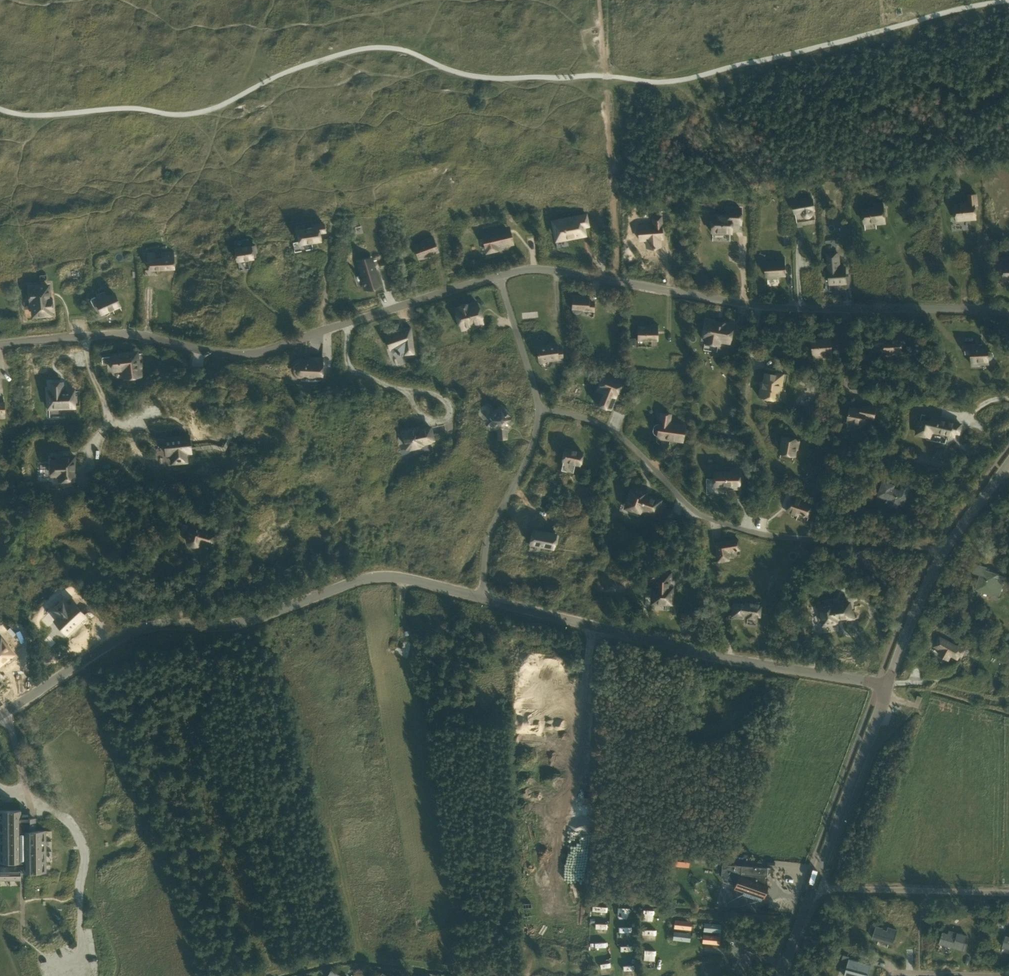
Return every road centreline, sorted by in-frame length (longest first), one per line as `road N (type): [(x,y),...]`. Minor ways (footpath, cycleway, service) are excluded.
road 1 (tertiary): [(0,717),(101,648),(149,626),(236,623),(385,576),(481,599)]
road 2 (unclassified): [(499,276),(265,352),(194,348),(138,333),(0,344)]
road 3 (unclassified): [(1008,314),(788,308),(546,269),(499,276)]
road 4 (unclassified): [(942,554),(727,526),(696,513),(614,430),(538,408)]
road 5 (tertiary): [(481,599),(688,650),(885,684)]
road 6 (tertiary): [(812,892),(885,684)]
road 7 (unclassified): [(481,599),(488,538),(530,453),(538,408)]
road 8 (unclassified): [(1008,897),(812,892)]
road 9 (unclassified): [(885,684),(942,554)]
road 10 (unclassified): [(538,408),(499,276)]

